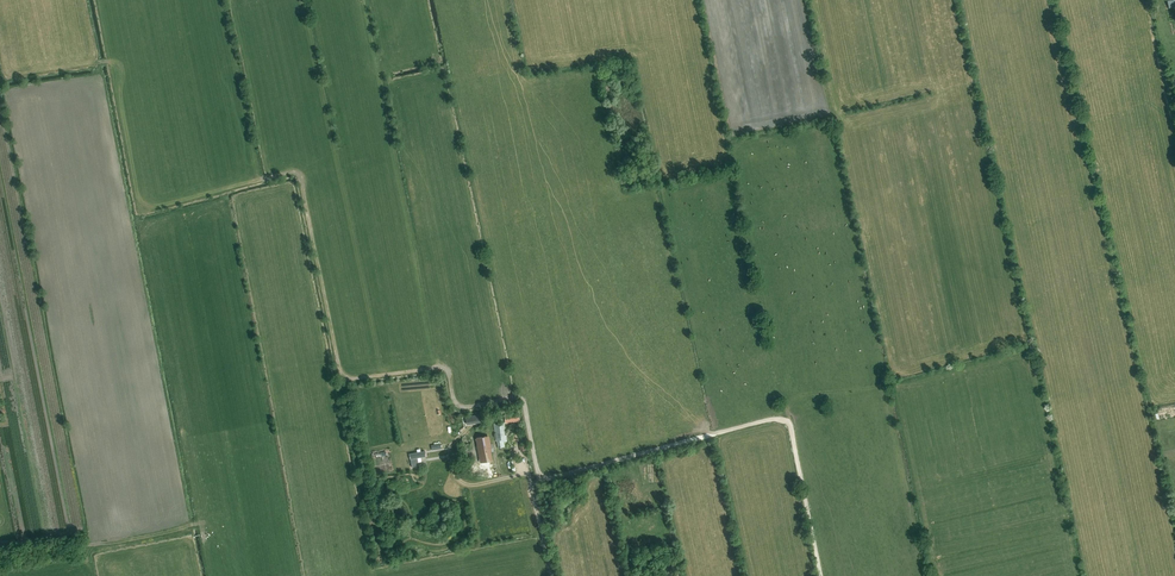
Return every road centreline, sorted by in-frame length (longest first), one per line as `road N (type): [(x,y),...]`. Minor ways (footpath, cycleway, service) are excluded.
road 1 (track): [(550,575),(529,482),(771,418),(788,423),(818,575)]

